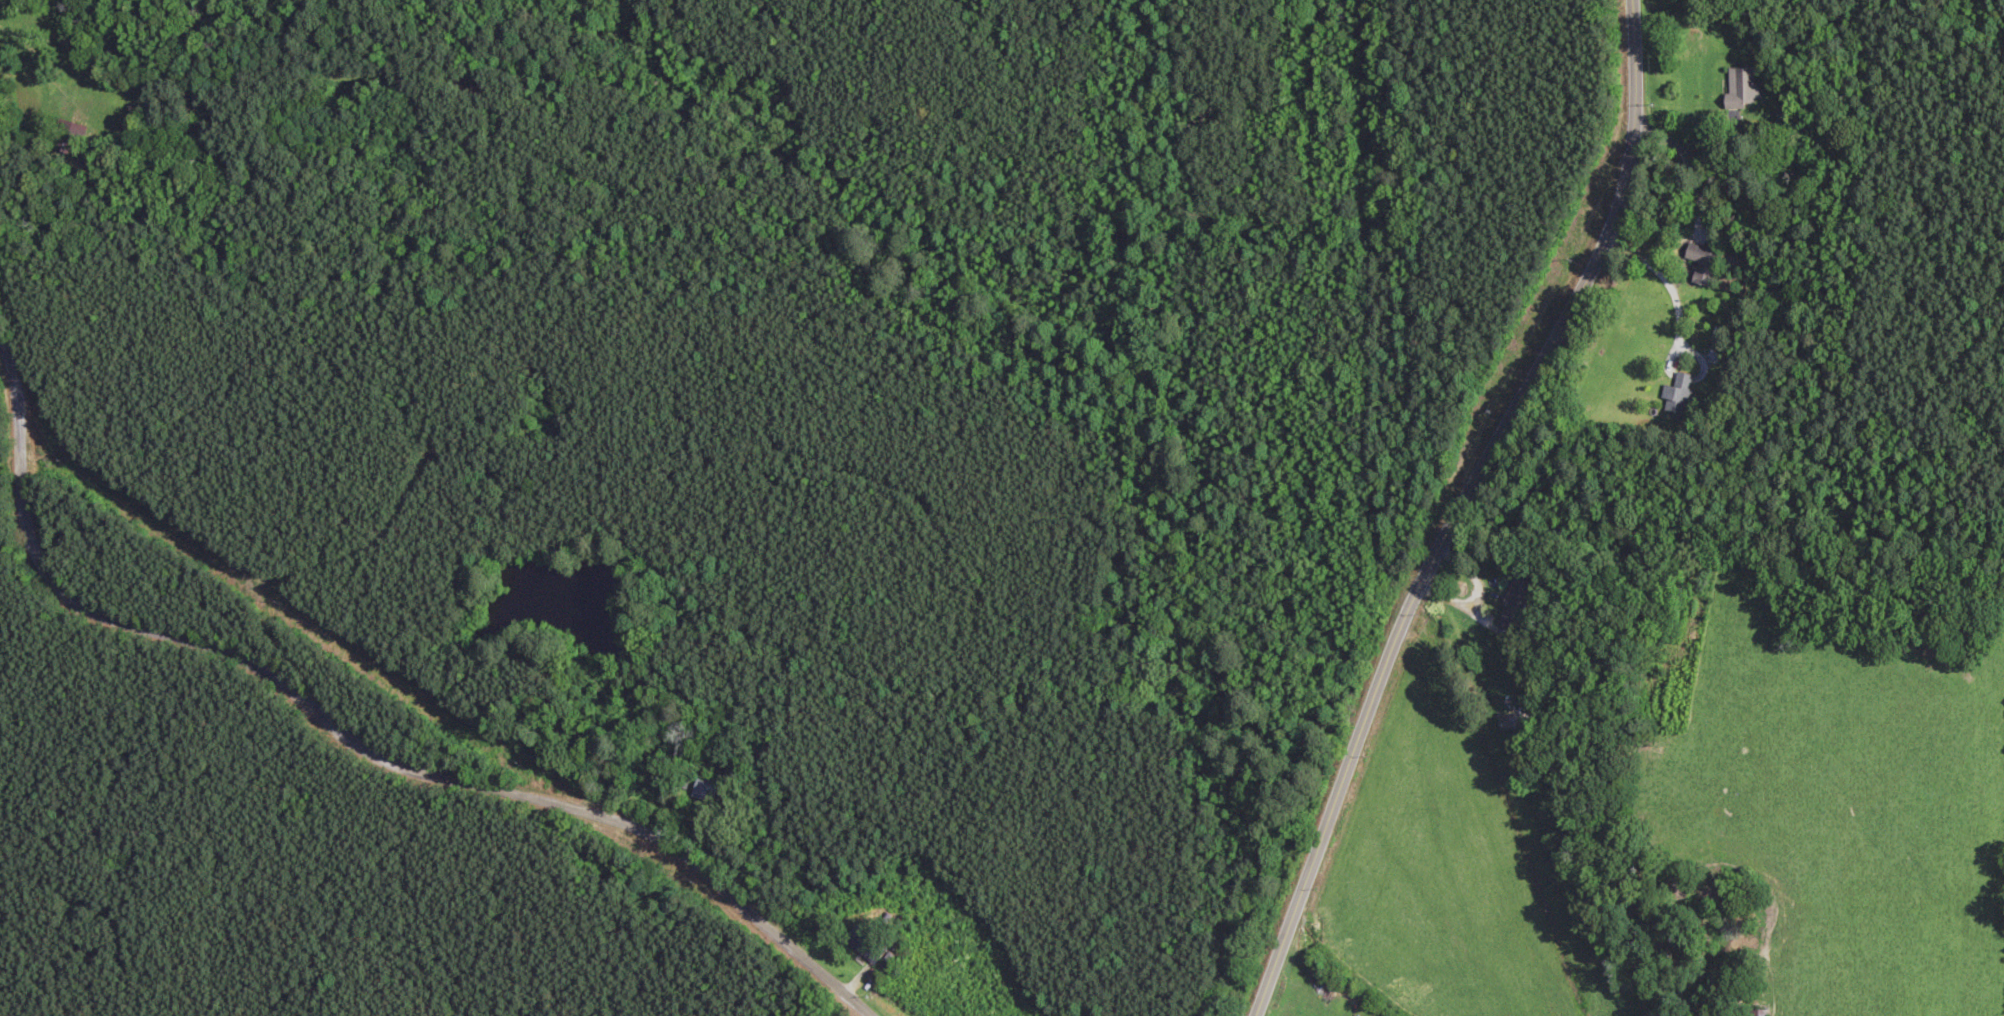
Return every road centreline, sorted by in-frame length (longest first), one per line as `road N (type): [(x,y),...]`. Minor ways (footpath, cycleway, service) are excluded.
road 1 (residential): [(0,288),(23,372),(33,584),(80,625),(224,656),(414,780),(665,847),(855,1015)]
road 2 (residential): [(1260,1015),(1596,280),(1627,166),(1627,0)]

